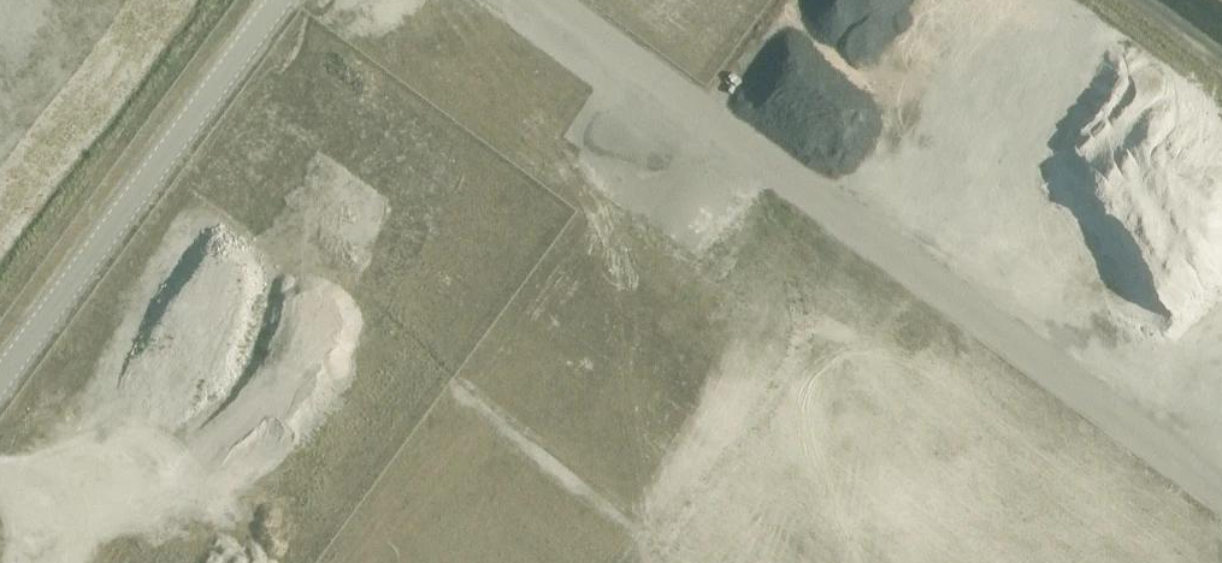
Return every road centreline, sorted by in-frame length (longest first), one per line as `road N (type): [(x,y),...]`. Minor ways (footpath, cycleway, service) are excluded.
road 1 (unclassified): [(1221,503),(541,0)]
road 2 (unclassified): [(0,373),(270,0)]

